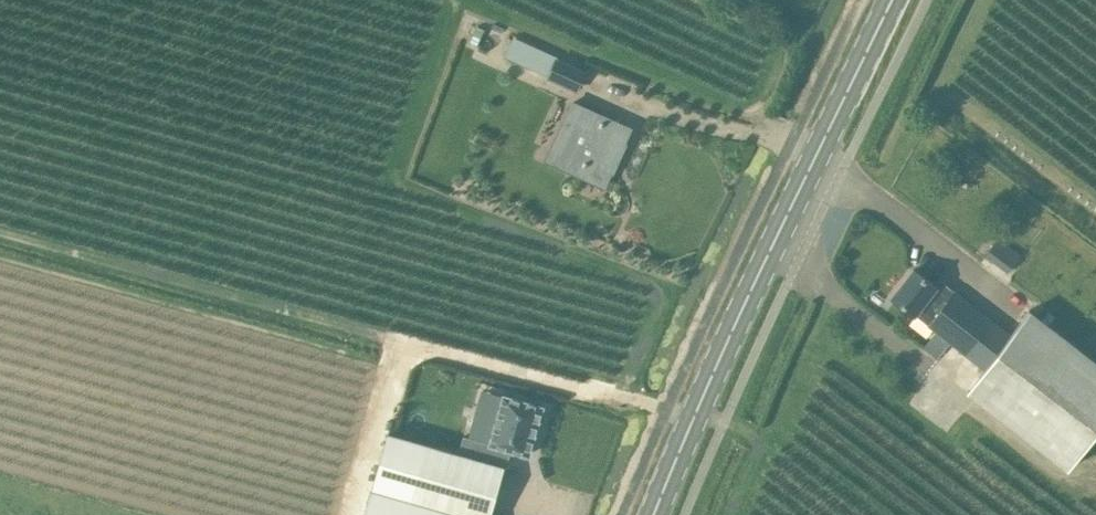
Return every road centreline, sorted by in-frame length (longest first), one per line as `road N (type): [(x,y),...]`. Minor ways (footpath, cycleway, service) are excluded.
road 1 (primary): [(653,514),(746,296),(891,0)]

